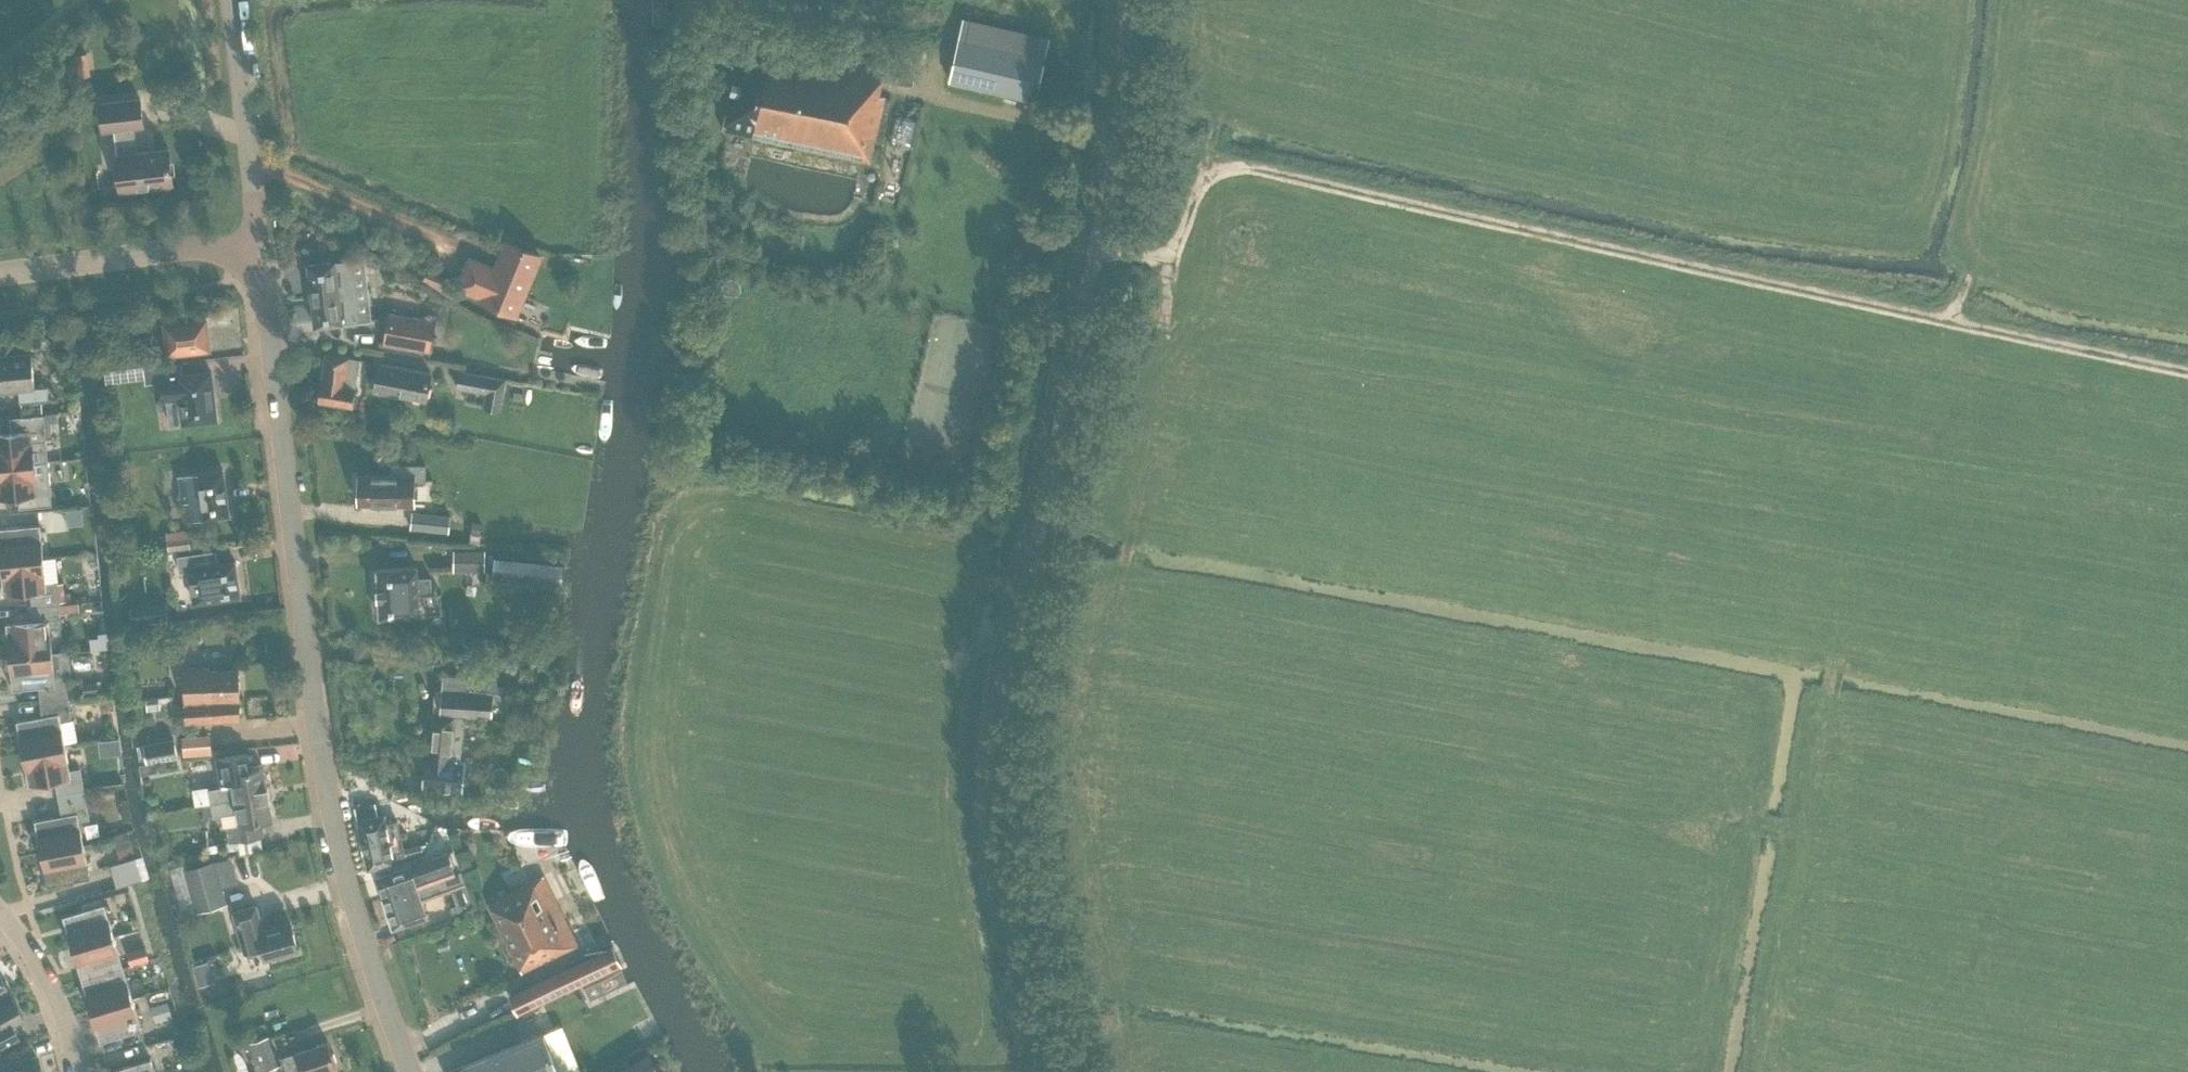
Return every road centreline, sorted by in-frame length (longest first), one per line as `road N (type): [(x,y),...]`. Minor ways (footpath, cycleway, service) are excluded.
road 1 (track): [(2187,363),(1216,152),(1158,254),(1076,249)]
road 2 (unclassified): [(1041,1071),(988,858),(982,762),(1076,249),(1111,0)]
road 3 (tertiary): [(416,1071),(337,828),(266,320),(243,261)]
road 4 (unclassified): [(243,261),(254,234),(252,171),(234,0)]
road 5 (tertiary): [(0,281),(172,256),(243,261)]
road 6 (residential): [(0,926),(55,1008),(73,1071)]

